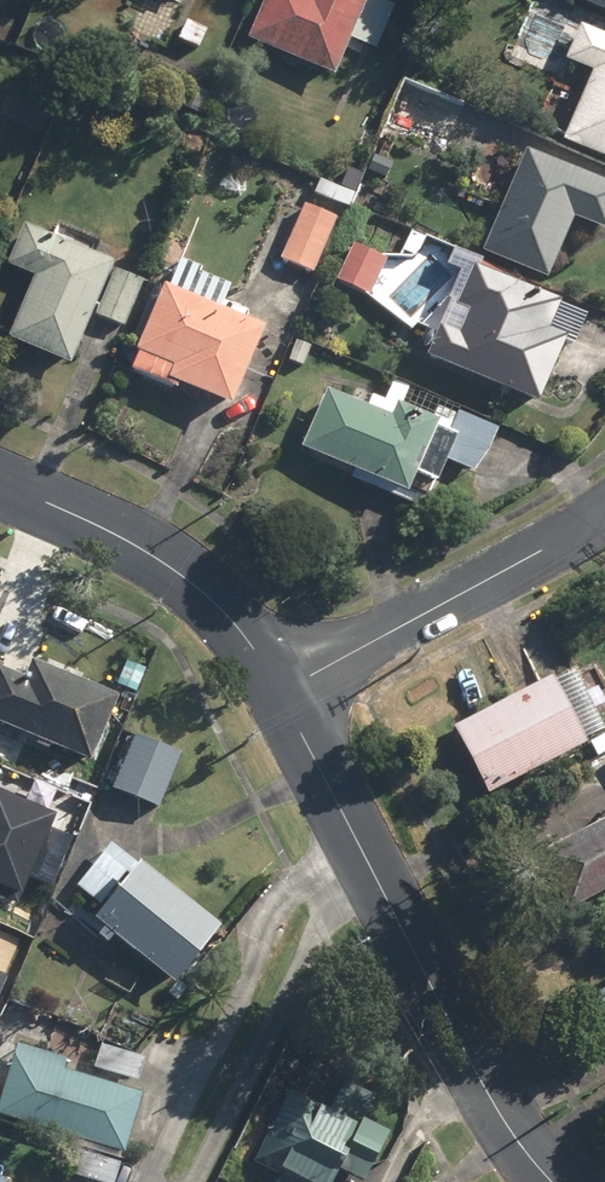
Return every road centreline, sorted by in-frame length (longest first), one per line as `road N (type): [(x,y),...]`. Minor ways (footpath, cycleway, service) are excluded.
road 1 (residential): [(281,697),(495,1110),(552,1181)]
road 2 (residential): [(604,512),(281,697)]
road 3 (residential): [(0,483),(165,563),(239,631),(281,697)]

